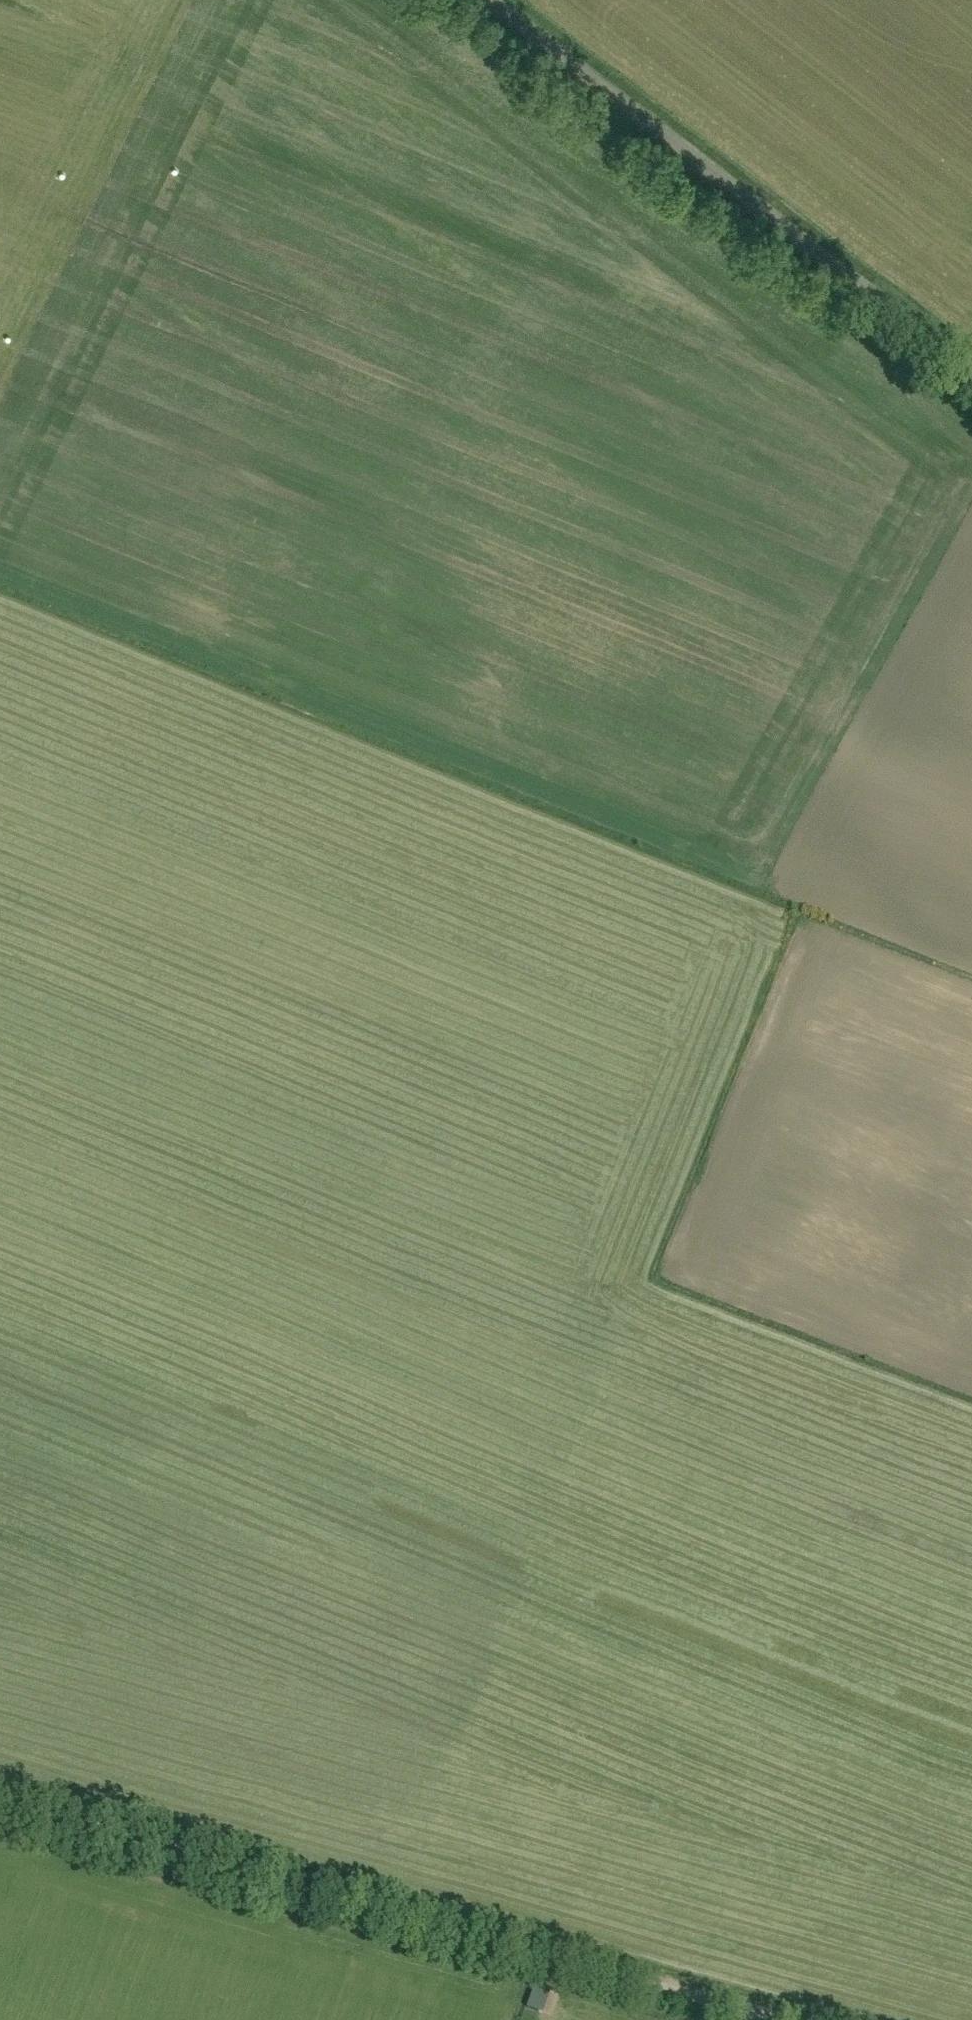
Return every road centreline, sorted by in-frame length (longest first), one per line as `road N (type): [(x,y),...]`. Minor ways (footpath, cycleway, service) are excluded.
road 1 (track): [(0,1802),(772,2019)]
road 2 (unclassified): [(971,370),(496,0)]

